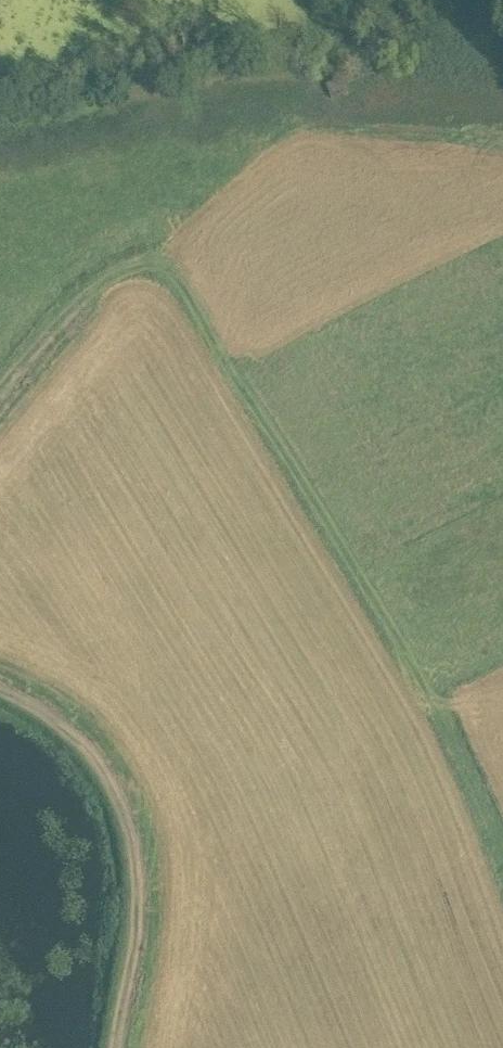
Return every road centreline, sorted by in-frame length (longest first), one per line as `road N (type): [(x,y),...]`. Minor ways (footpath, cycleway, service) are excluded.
road 1 (track): [(0,400),(99,281),(138,270),(168,277),(243,390),(502,843)]
road 2 (track): [(111,1047),(131,913),(120,814),(89,759),(37,719),(0,705)]

